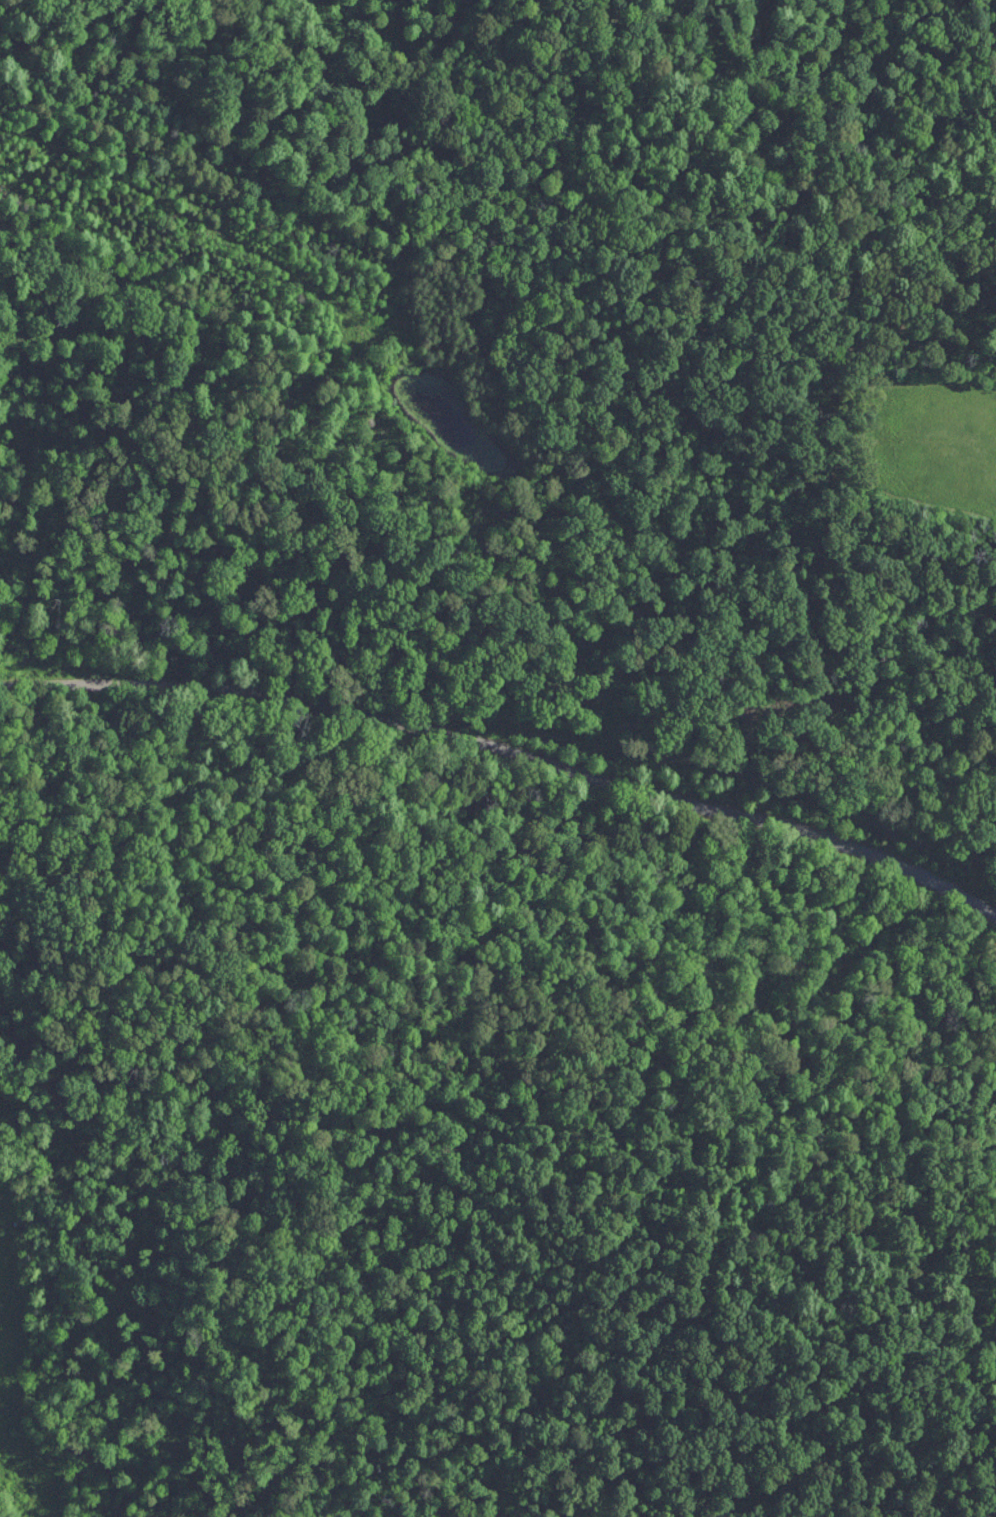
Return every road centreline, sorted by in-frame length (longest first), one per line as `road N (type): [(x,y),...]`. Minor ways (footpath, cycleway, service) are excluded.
road 1 (residential): [(0,687),(212,688),(339,705),(865,851),(995,915)]

